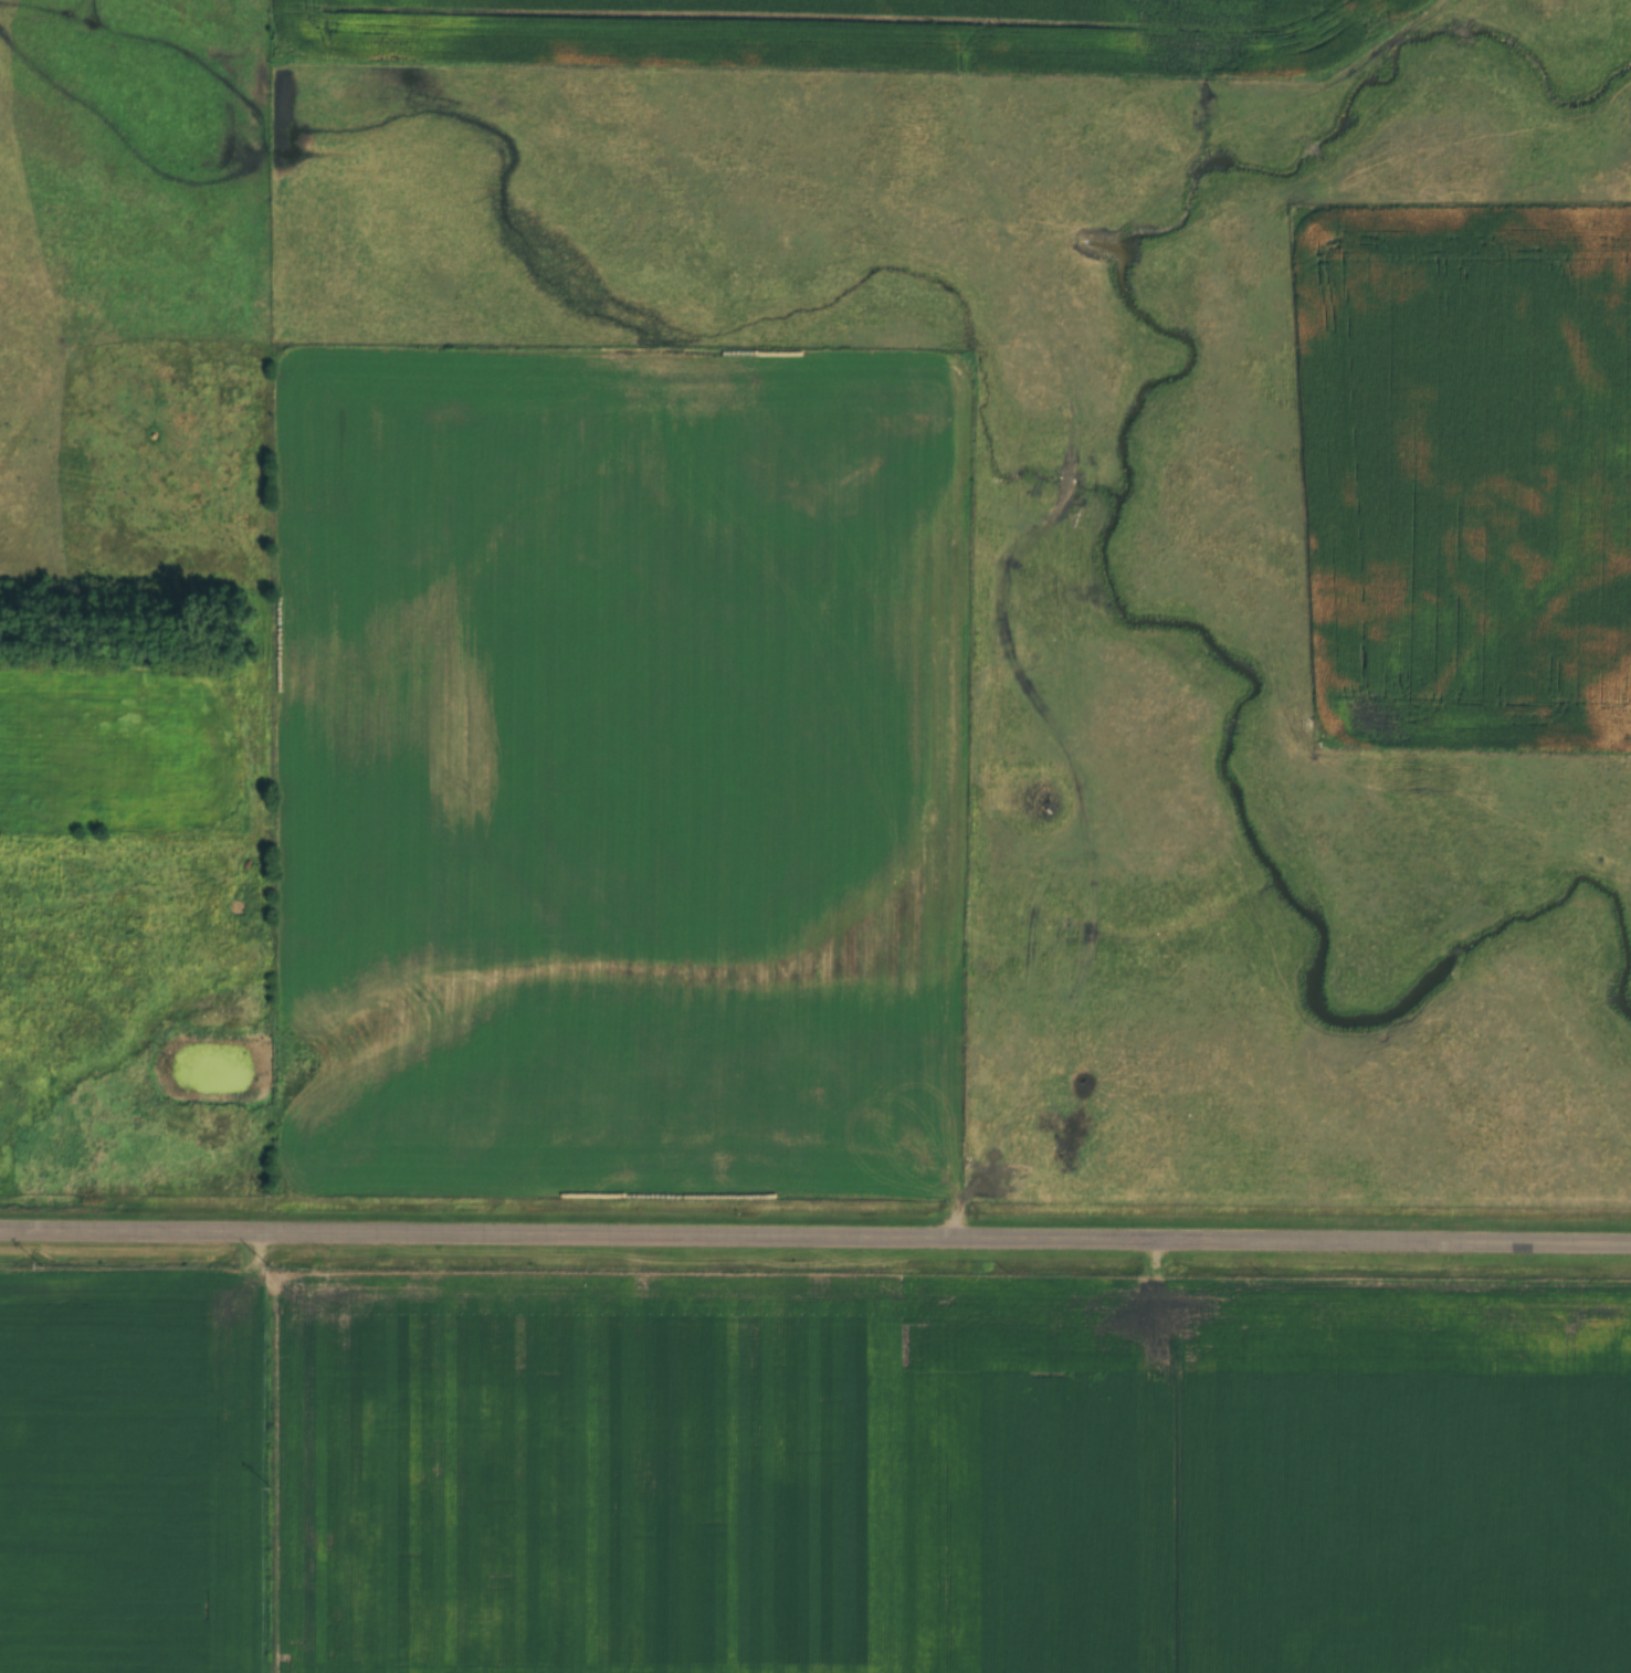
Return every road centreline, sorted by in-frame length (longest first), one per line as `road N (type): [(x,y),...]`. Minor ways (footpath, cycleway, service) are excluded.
road 1 (residential): [(0,1236),(1630,1245)]

